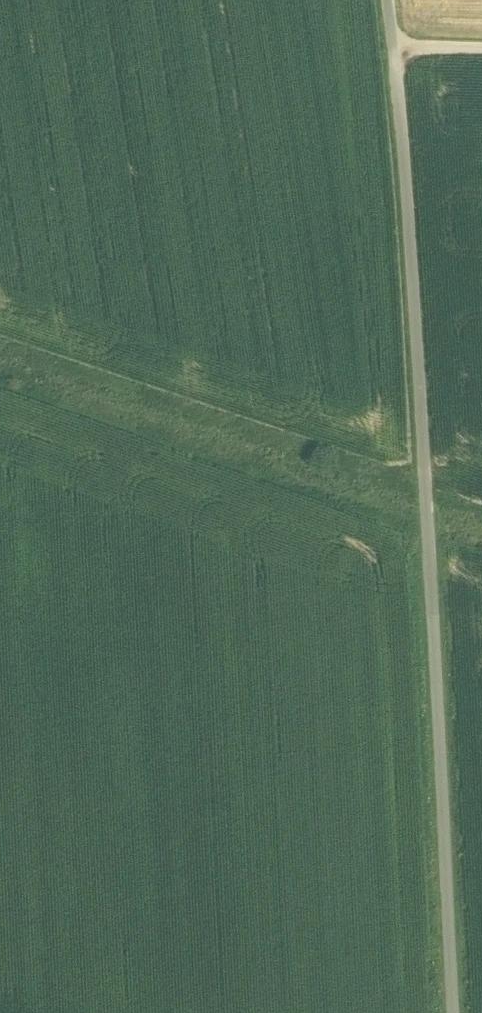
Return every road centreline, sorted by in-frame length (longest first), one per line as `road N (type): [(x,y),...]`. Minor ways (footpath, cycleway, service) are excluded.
road 1 (unclassified): [(454,1012),(431,568),(388,0)]

